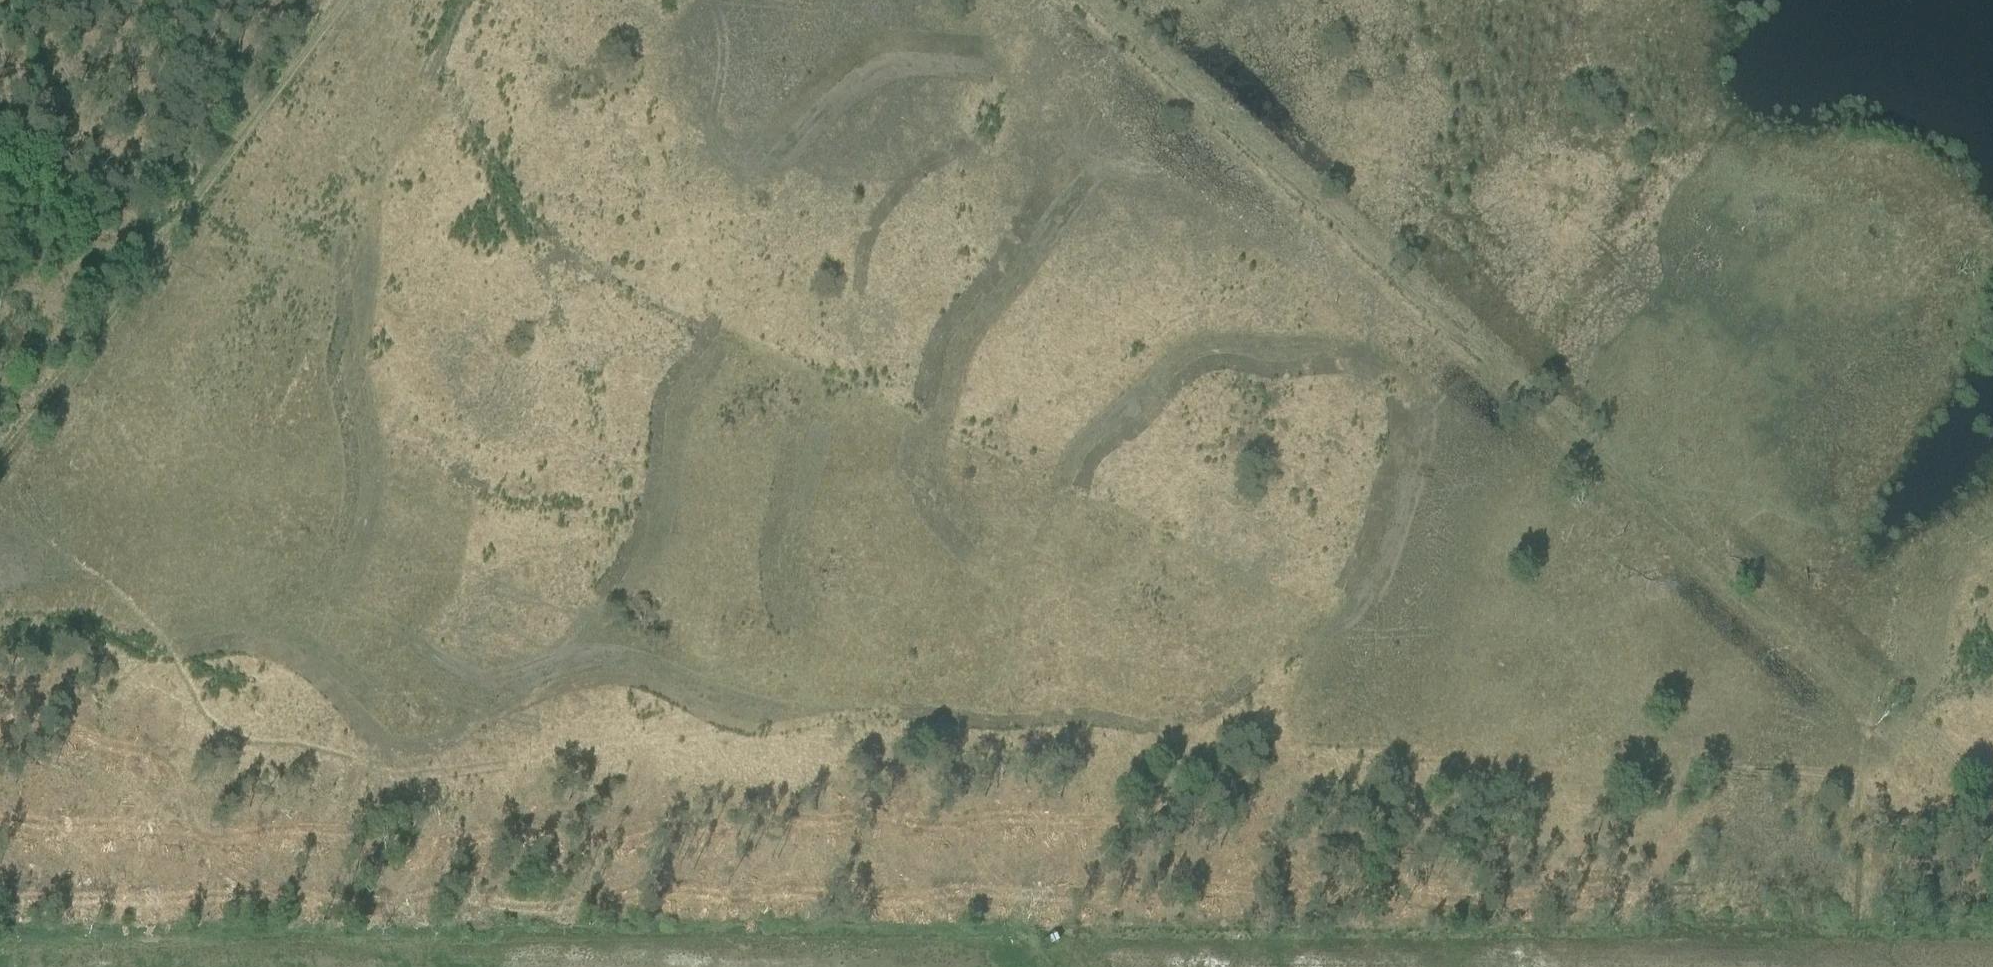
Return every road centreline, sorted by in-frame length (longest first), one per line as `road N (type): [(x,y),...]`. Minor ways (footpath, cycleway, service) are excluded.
road 1 (track): [(0,463),(353,0)]

